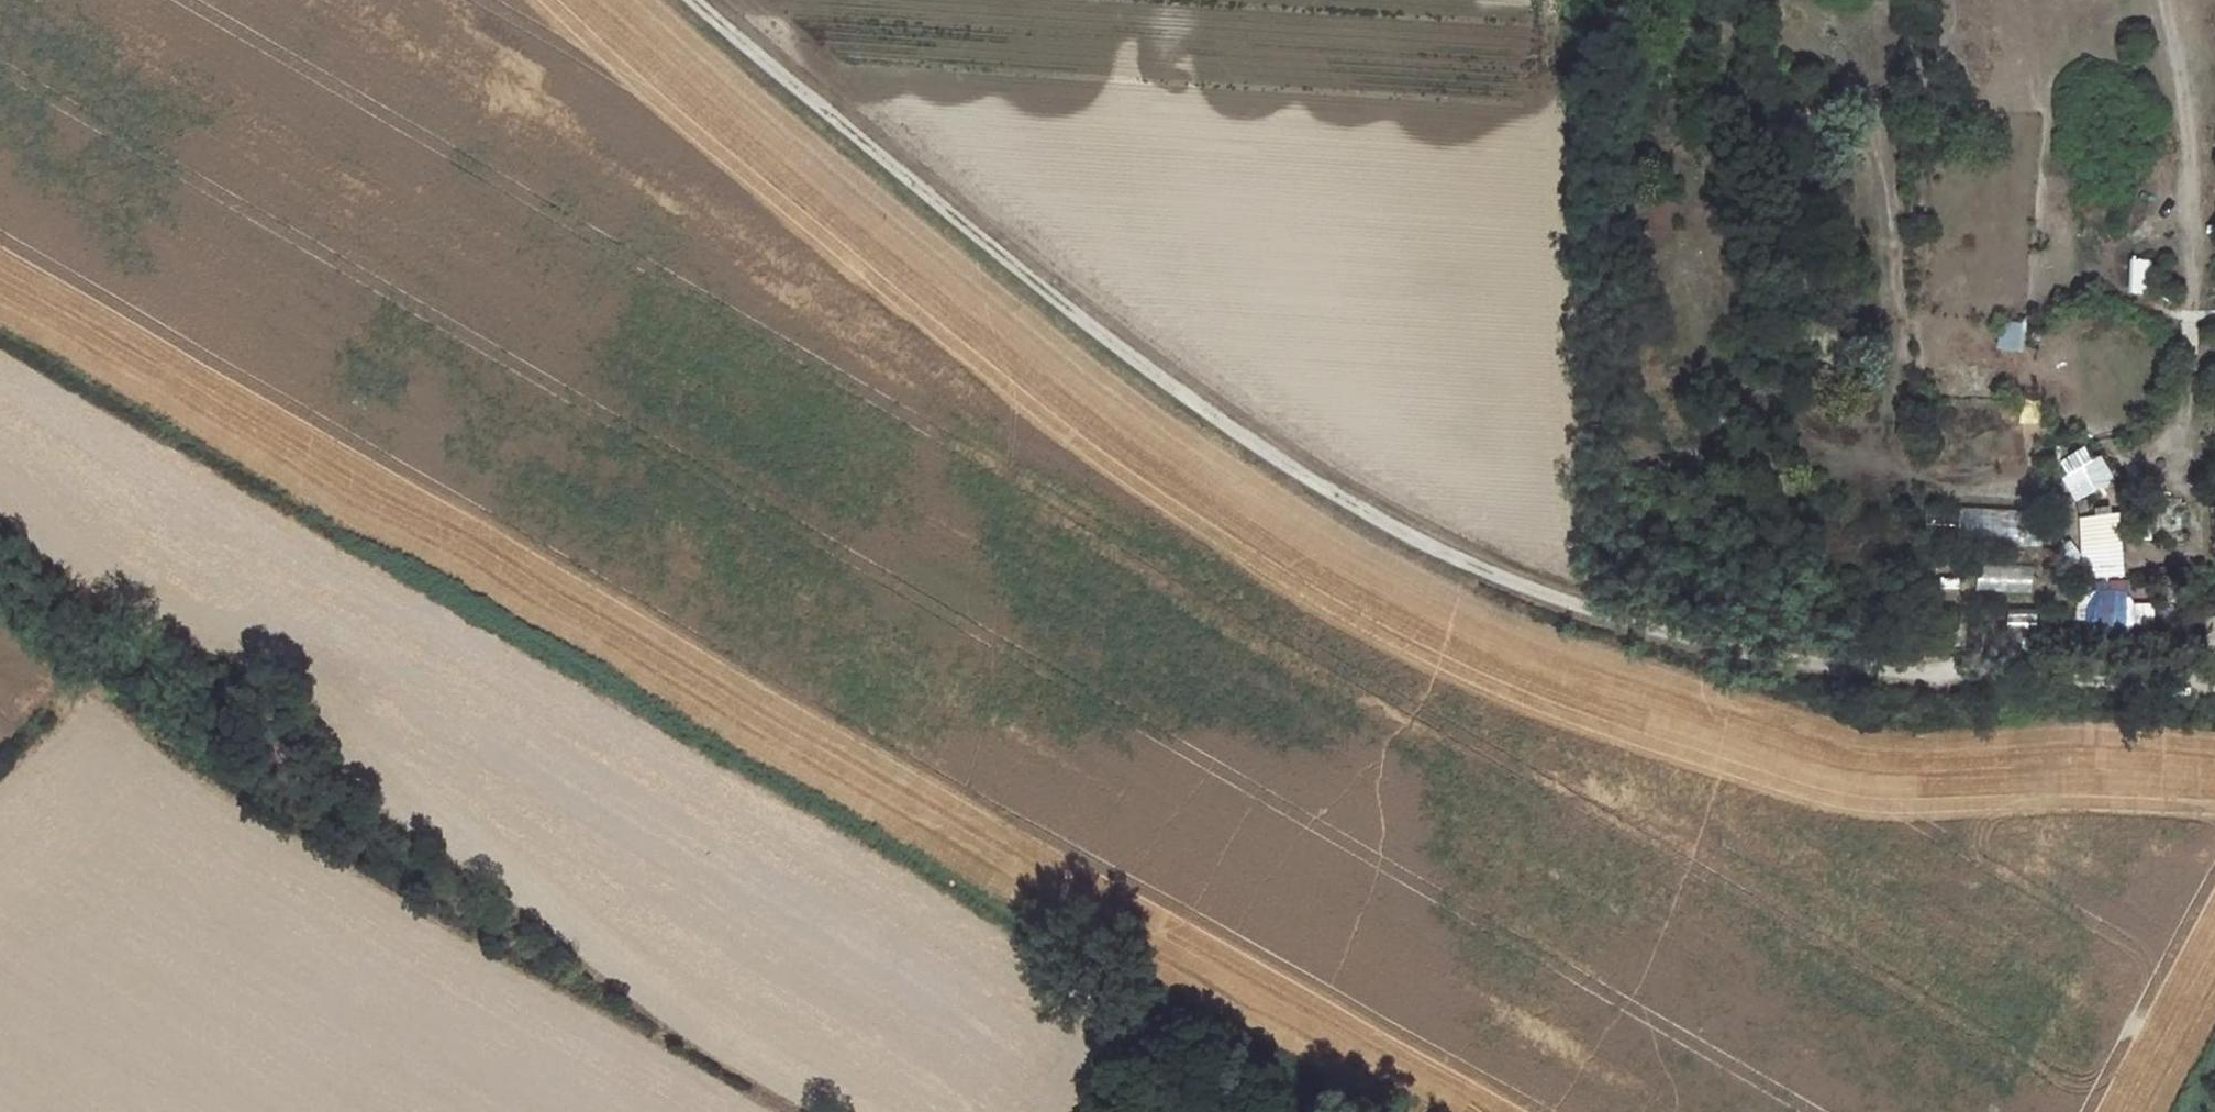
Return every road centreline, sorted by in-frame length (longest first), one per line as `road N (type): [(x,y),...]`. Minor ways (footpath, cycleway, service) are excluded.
road 1 (unclassified): [(695,0),(1133,359),(1394,528),(1559,598),(1737,653),(1918,673),(2171,681),(2214,675)]
road 2 (track): [(2161,0),(2182,116),(2187,211),(2180,436)]

